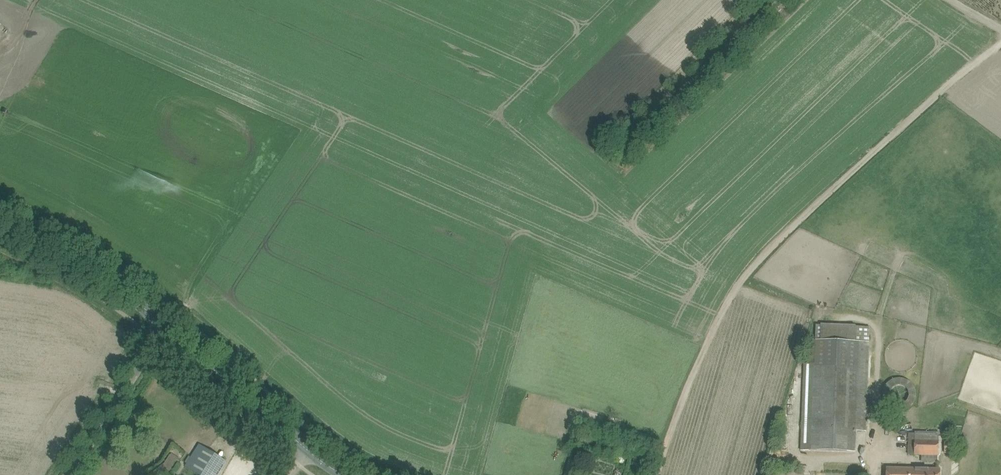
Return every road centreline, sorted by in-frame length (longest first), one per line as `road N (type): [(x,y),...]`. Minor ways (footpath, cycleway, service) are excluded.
road 1 (track): [(659,474),(688,385),(751,271),(896,129),(1000,45)]
road 2 (tertiary): [(165,324),(65,254),(0,223)]
road 3 (tertiary): [(308,447),(165,324)]
road 4 (unclassified): [(71,474),(165,324)]

